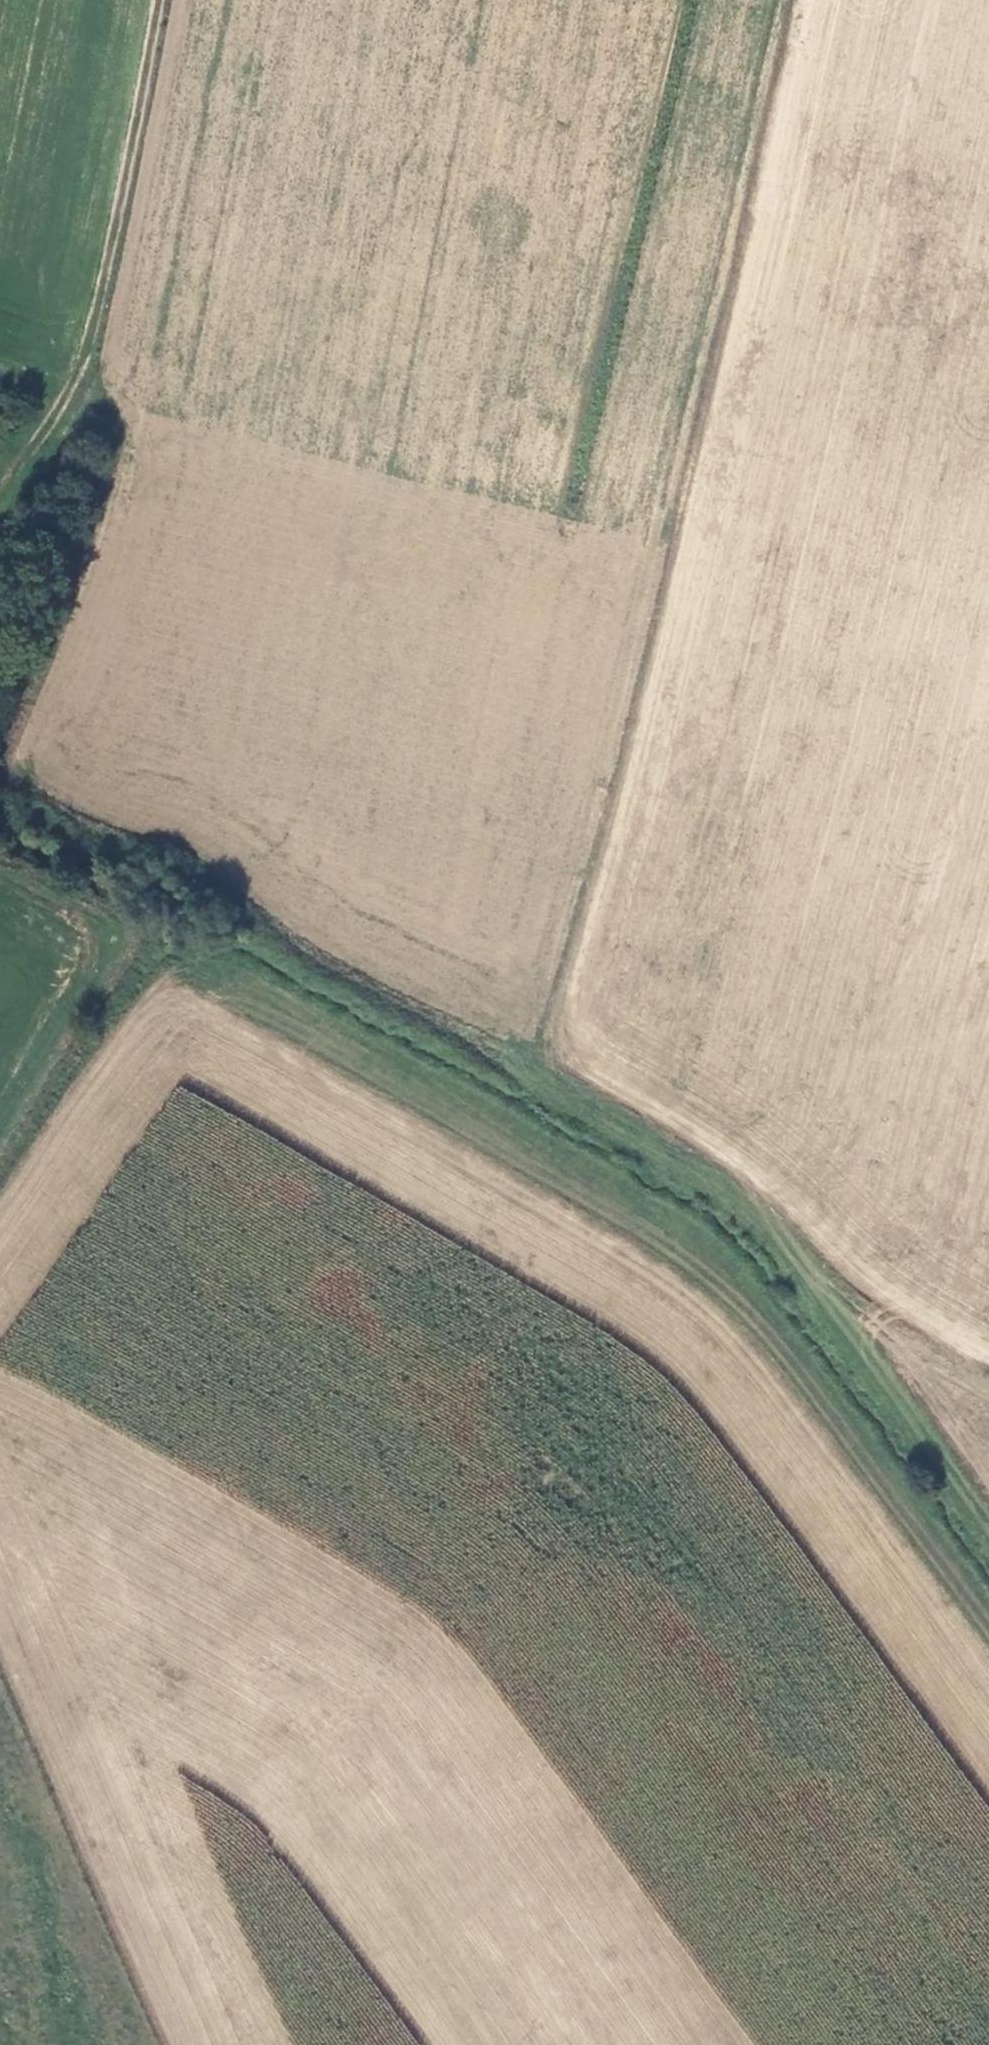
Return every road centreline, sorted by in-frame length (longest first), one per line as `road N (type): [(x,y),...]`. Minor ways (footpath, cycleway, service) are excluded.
road 1 (track): [(163,0),(117,252),(84,356),(17,477)]

